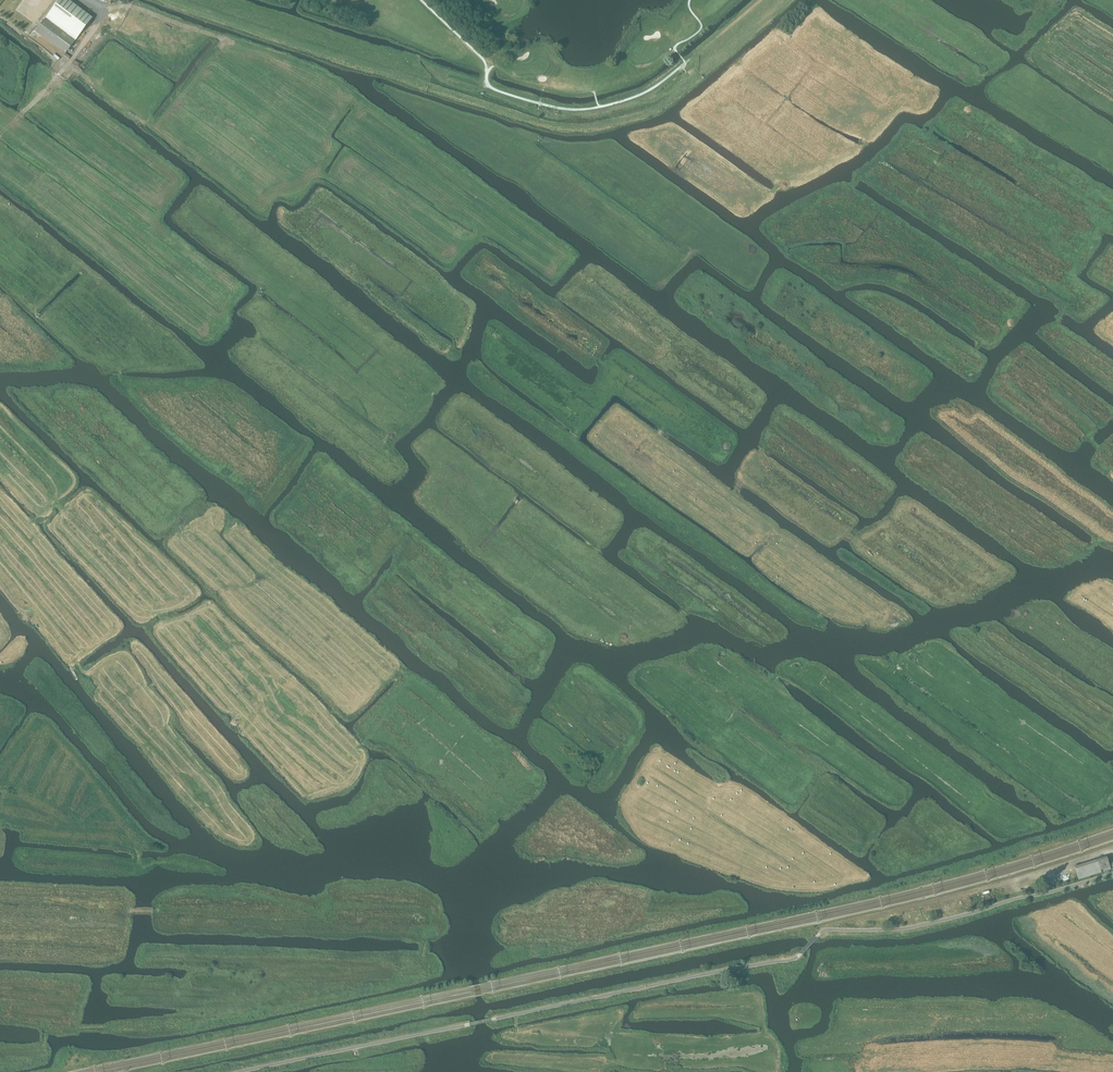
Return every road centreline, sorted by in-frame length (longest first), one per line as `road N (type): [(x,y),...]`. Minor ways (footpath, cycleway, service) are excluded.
road 1 (track): [(1039,873),(853,921)]

